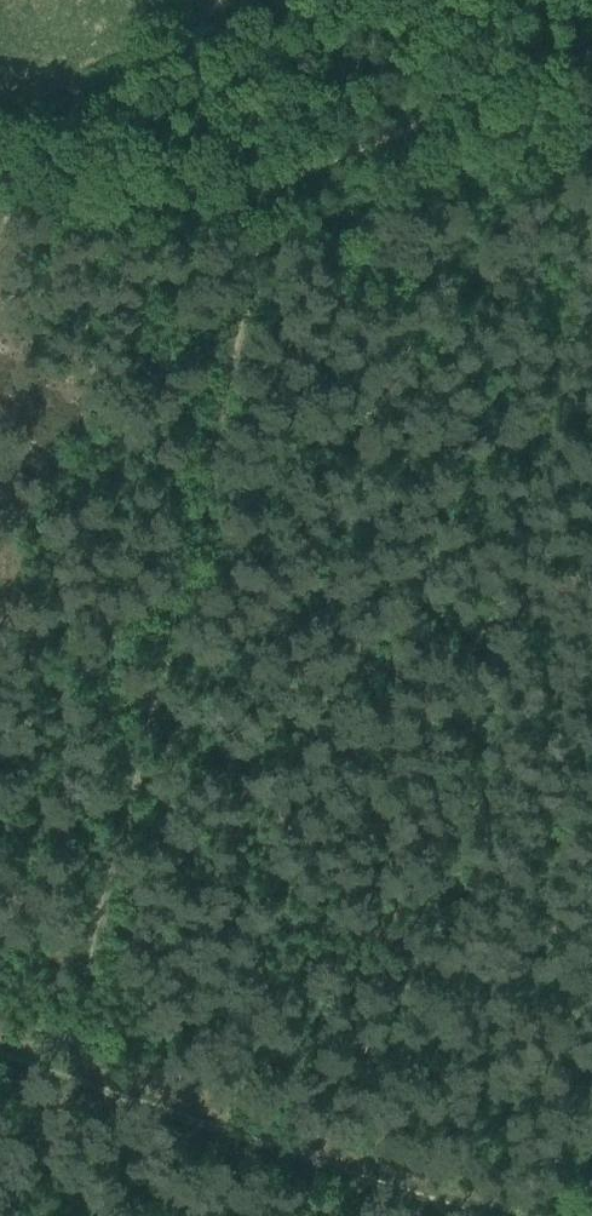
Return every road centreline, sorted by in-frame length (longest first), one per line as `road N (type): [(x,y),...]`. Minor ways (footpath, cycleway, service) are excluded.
road 1 (track): [(65,1076),(274,190)]
road 2 (track): [(474,1215),(65,1076)]
road 3 (track): [(274,190),(591,53)]
road 4 (track): [(0,143),(63,167),(226,198),(274,190)]

